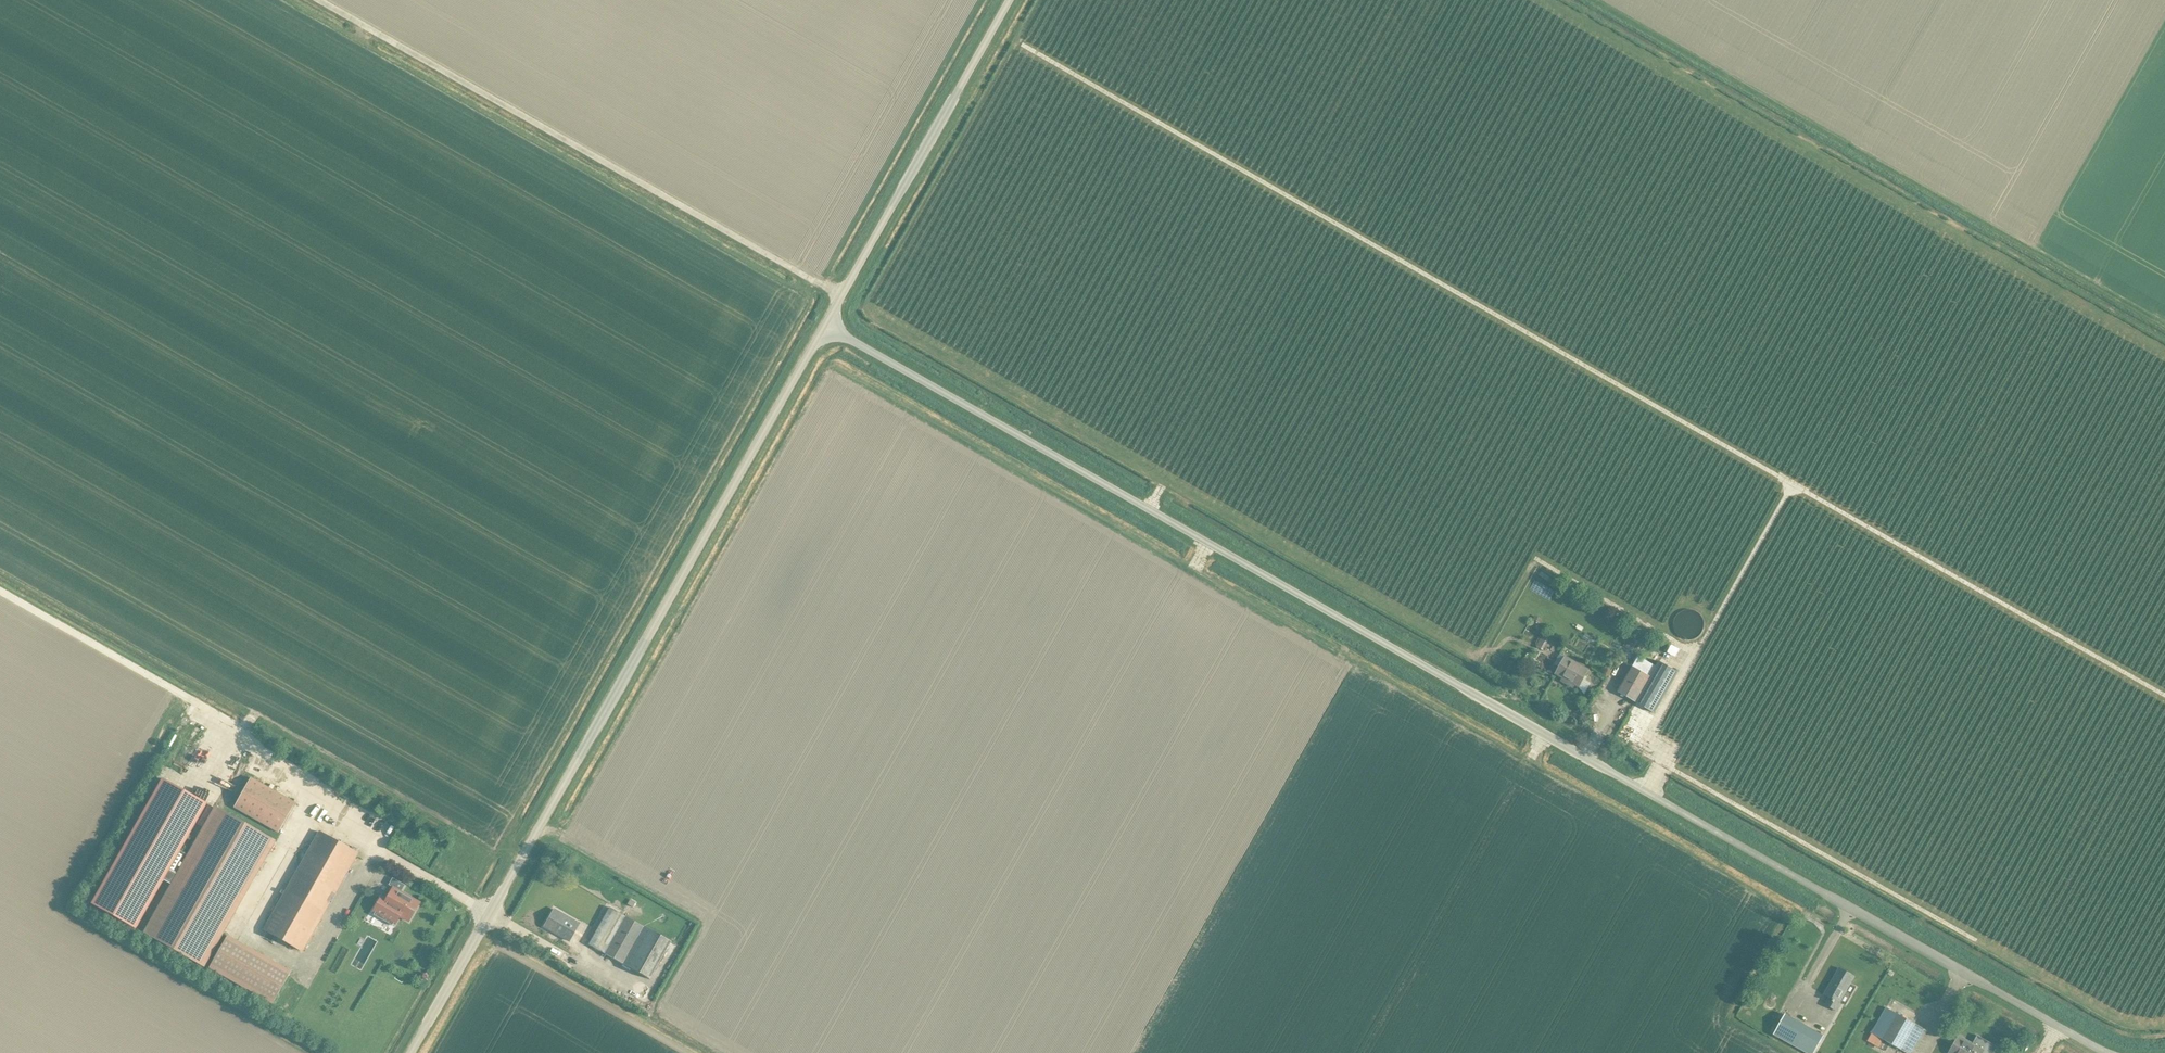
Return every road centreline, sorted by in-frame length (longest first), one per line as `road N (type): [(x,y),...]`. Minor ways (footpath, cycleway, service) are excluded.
road 1 (unclassified): [(831,319),(1113,489),(2109,1052)]
road 2 (unclassified): [(405,1052),(831,319)]
road 3 (track): [(318,0),(813,288),(831,319)]
road 4 (unclassified): [(831,319),(1011,0)]
road 5 (track): [(235,739),(221,714),(0,589)]

